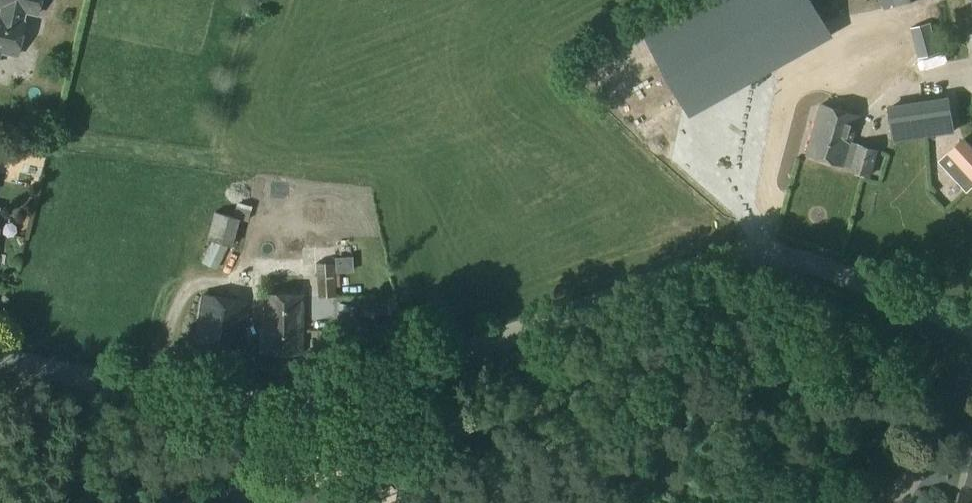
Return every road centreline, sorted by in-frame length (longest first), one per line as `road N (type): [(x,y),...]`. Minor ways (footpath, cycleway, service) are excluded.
road 1 (unclassified): [(971,331),(836,269),(791,256),(741,255),(331,397),(224,403),(0,357)]
road 2 (track): [(741,255),(755,346),(707,502)]

